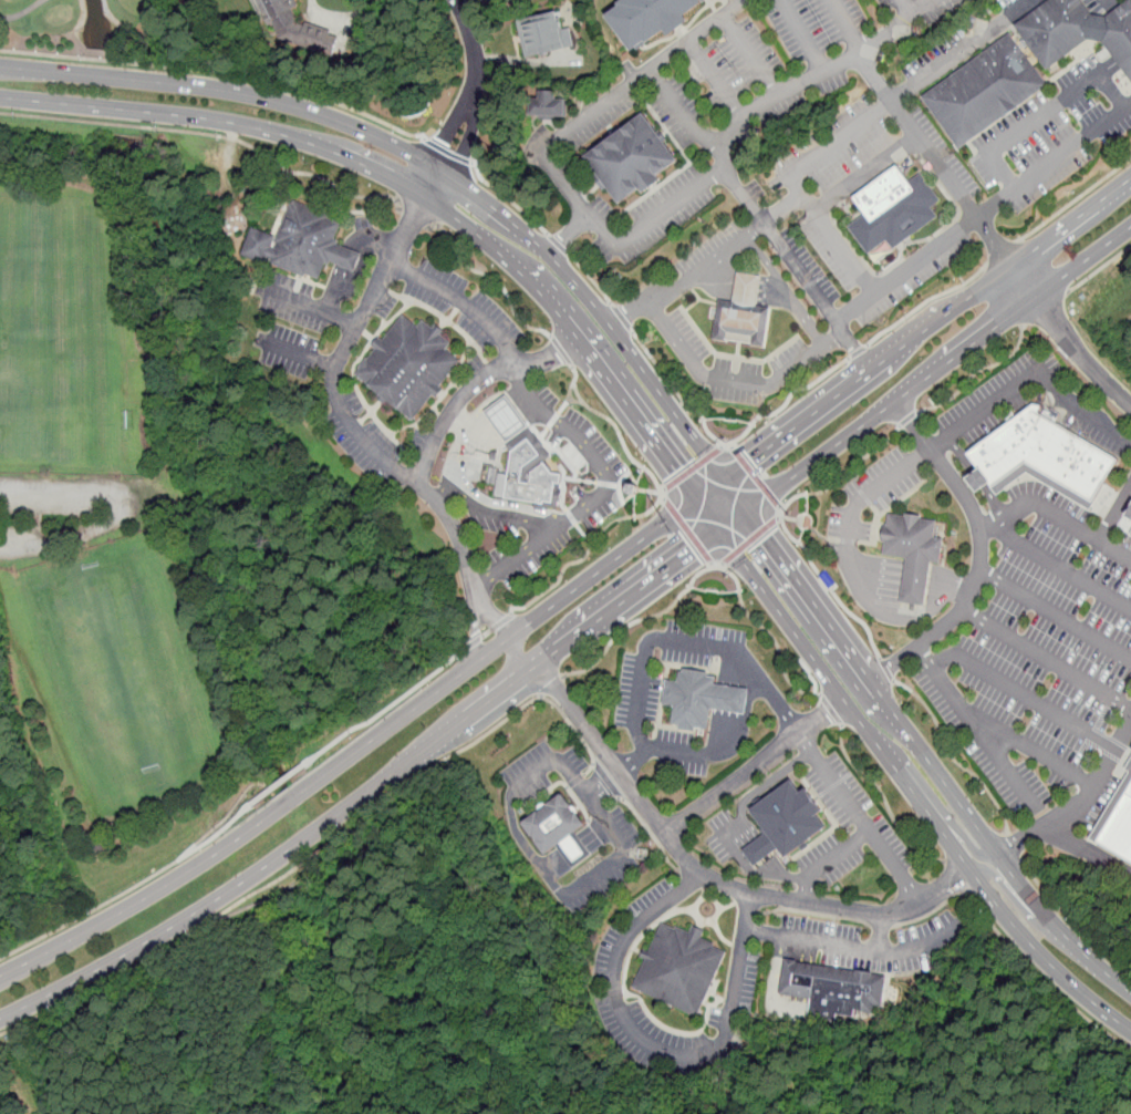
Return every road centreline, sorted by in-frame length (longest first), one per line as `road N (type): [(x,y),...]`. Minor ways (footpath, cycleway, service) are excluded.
road 1 (primary): [(0,97),(178,115),(302,138),(426,195),(547,295),(723,529)]
road 2 (primary): [(726,482),(564,270),(440,172),(367,131),(295,105),(207,87),(0,67)]
road 3 (primary): [(0,1019),(121,959),(247,880),(723,529)]
road 4 (primary): [(1130,992),(1020,885),(726,482)]
road 5 (primary): [(723,529),(1003,911),(1047,962),(1130,1031)]
road 6 (primary): [(510,641),(261,824),(101,926),(0,977)]
road 7 (primary): [(723,529),(1130,227)]
road 8 (primary): [(1130,179),(726,482)]
road 9 (primary): [(726,482),(510,641)]
road 10 (residential): [(456,0),(476,53),(477,85),(440,172)]

